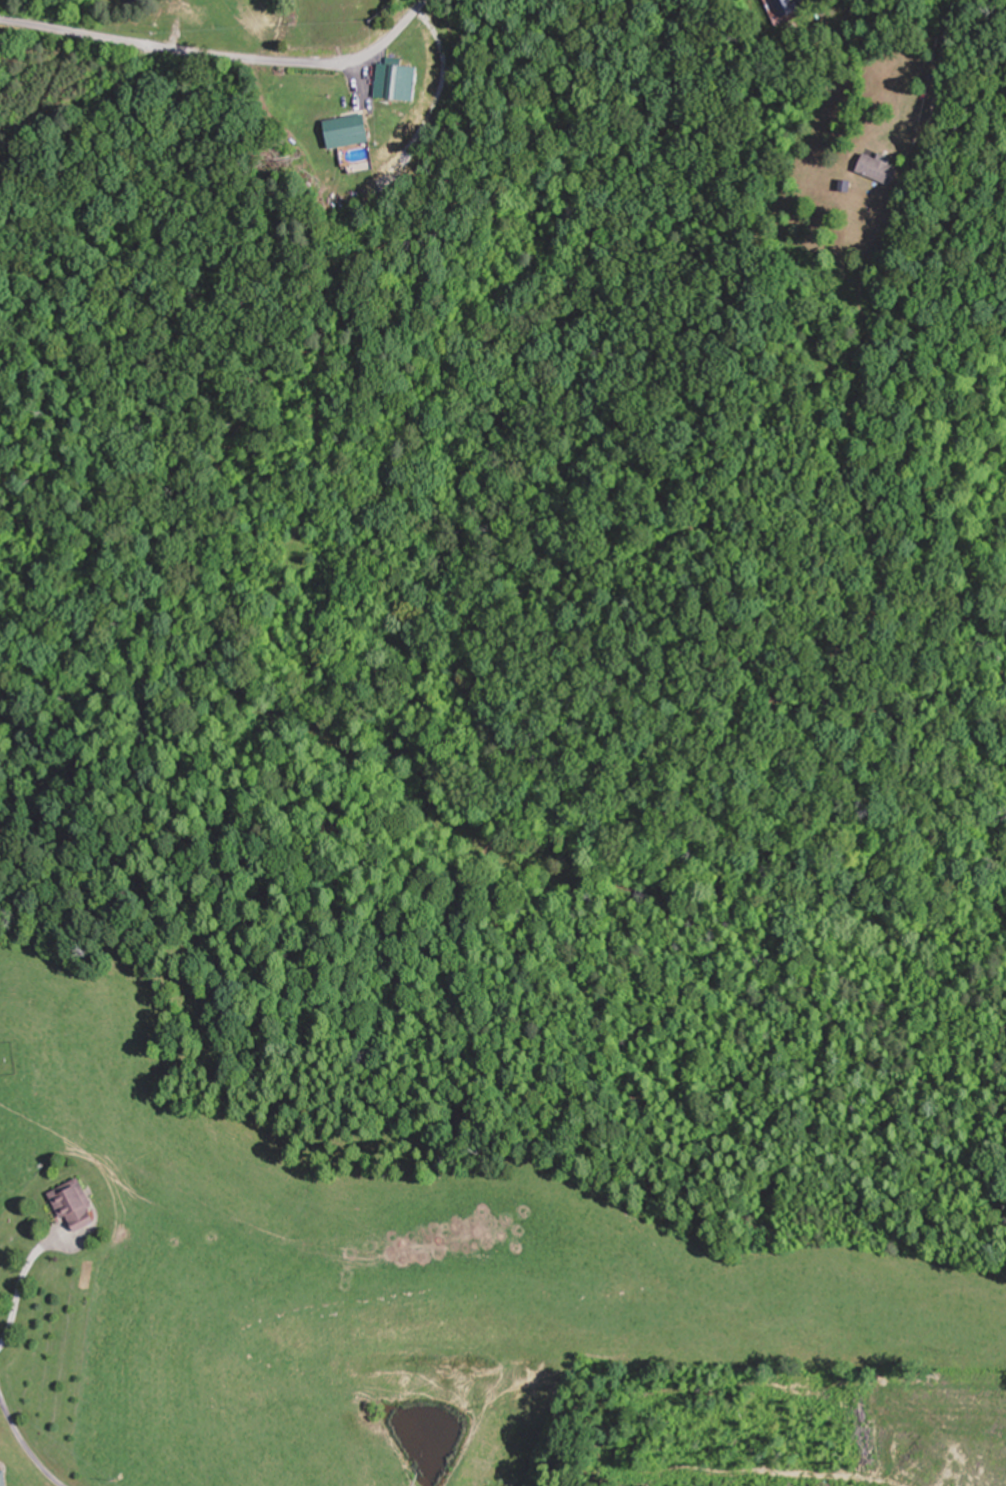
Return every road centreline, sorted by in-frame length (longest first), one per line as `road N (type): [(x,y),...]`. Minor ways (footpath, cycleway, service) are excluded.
road 1 (residential): [(0,22),(193,54),(342,63),(374,53),(427,0)]

